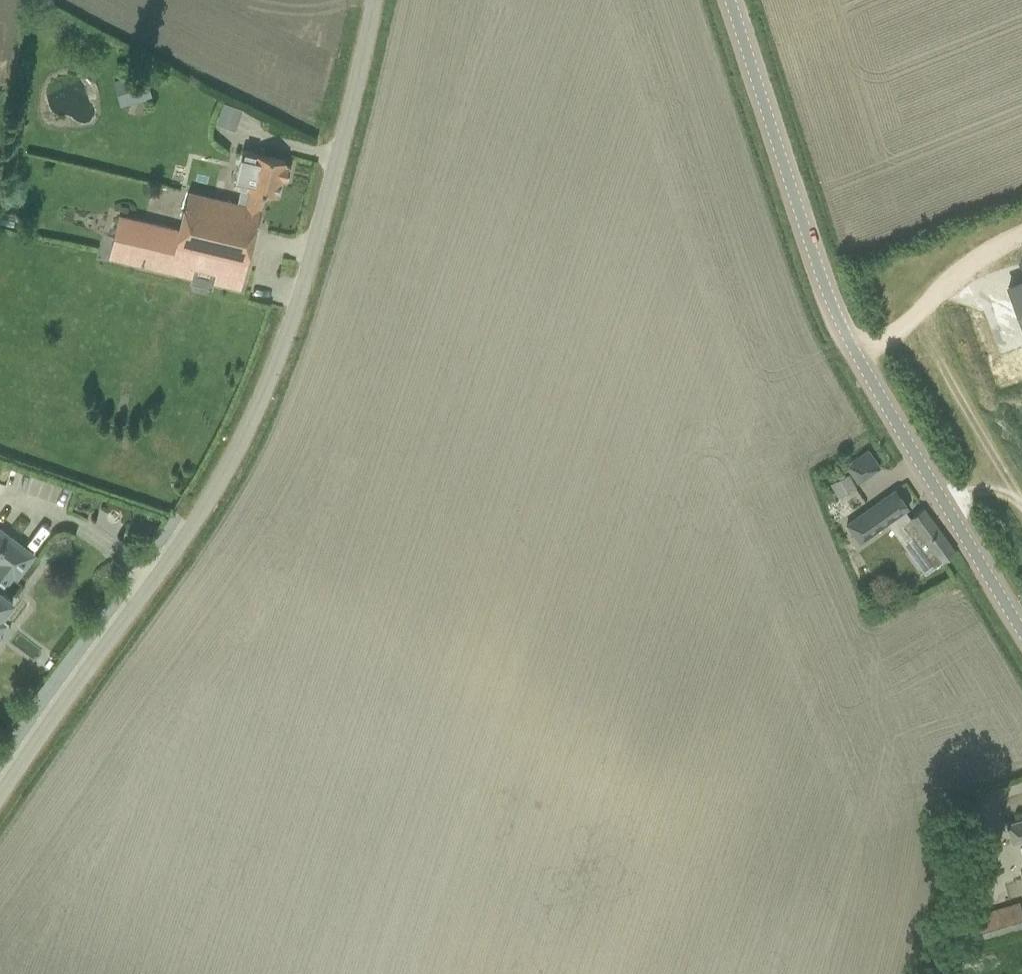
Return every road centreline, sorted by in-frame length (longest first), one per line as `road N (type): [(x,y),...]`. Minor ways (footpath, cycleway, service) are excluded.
road 1 (unclassified): [(0,795),(192,524),(250,423),(317,236),(374,0)]
road 2 (tertiary): [(1021,633),(836,318),(730,0)]

